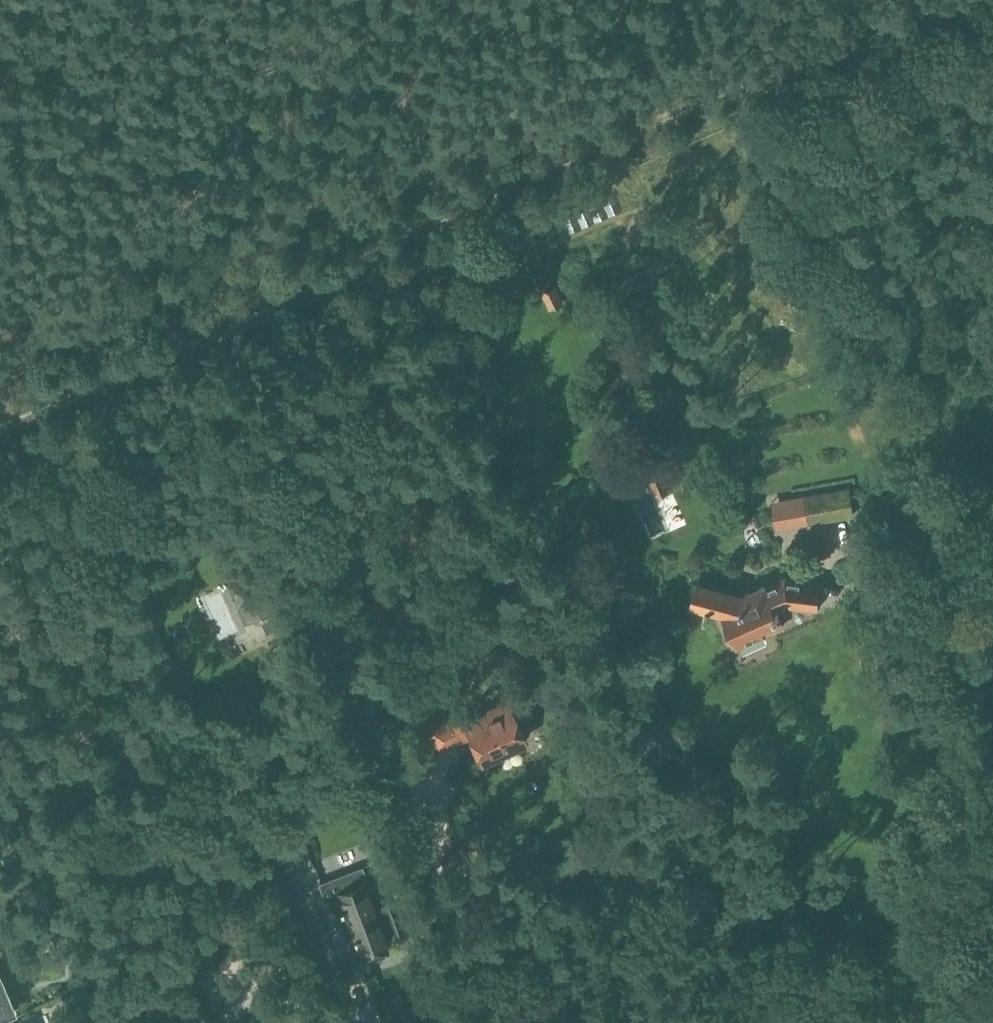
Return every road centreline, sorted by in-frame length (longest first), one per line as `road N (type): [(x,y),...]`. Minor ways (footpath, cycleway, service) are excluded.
road 1 (track): [(0,435),(684,87),(930,0)]

